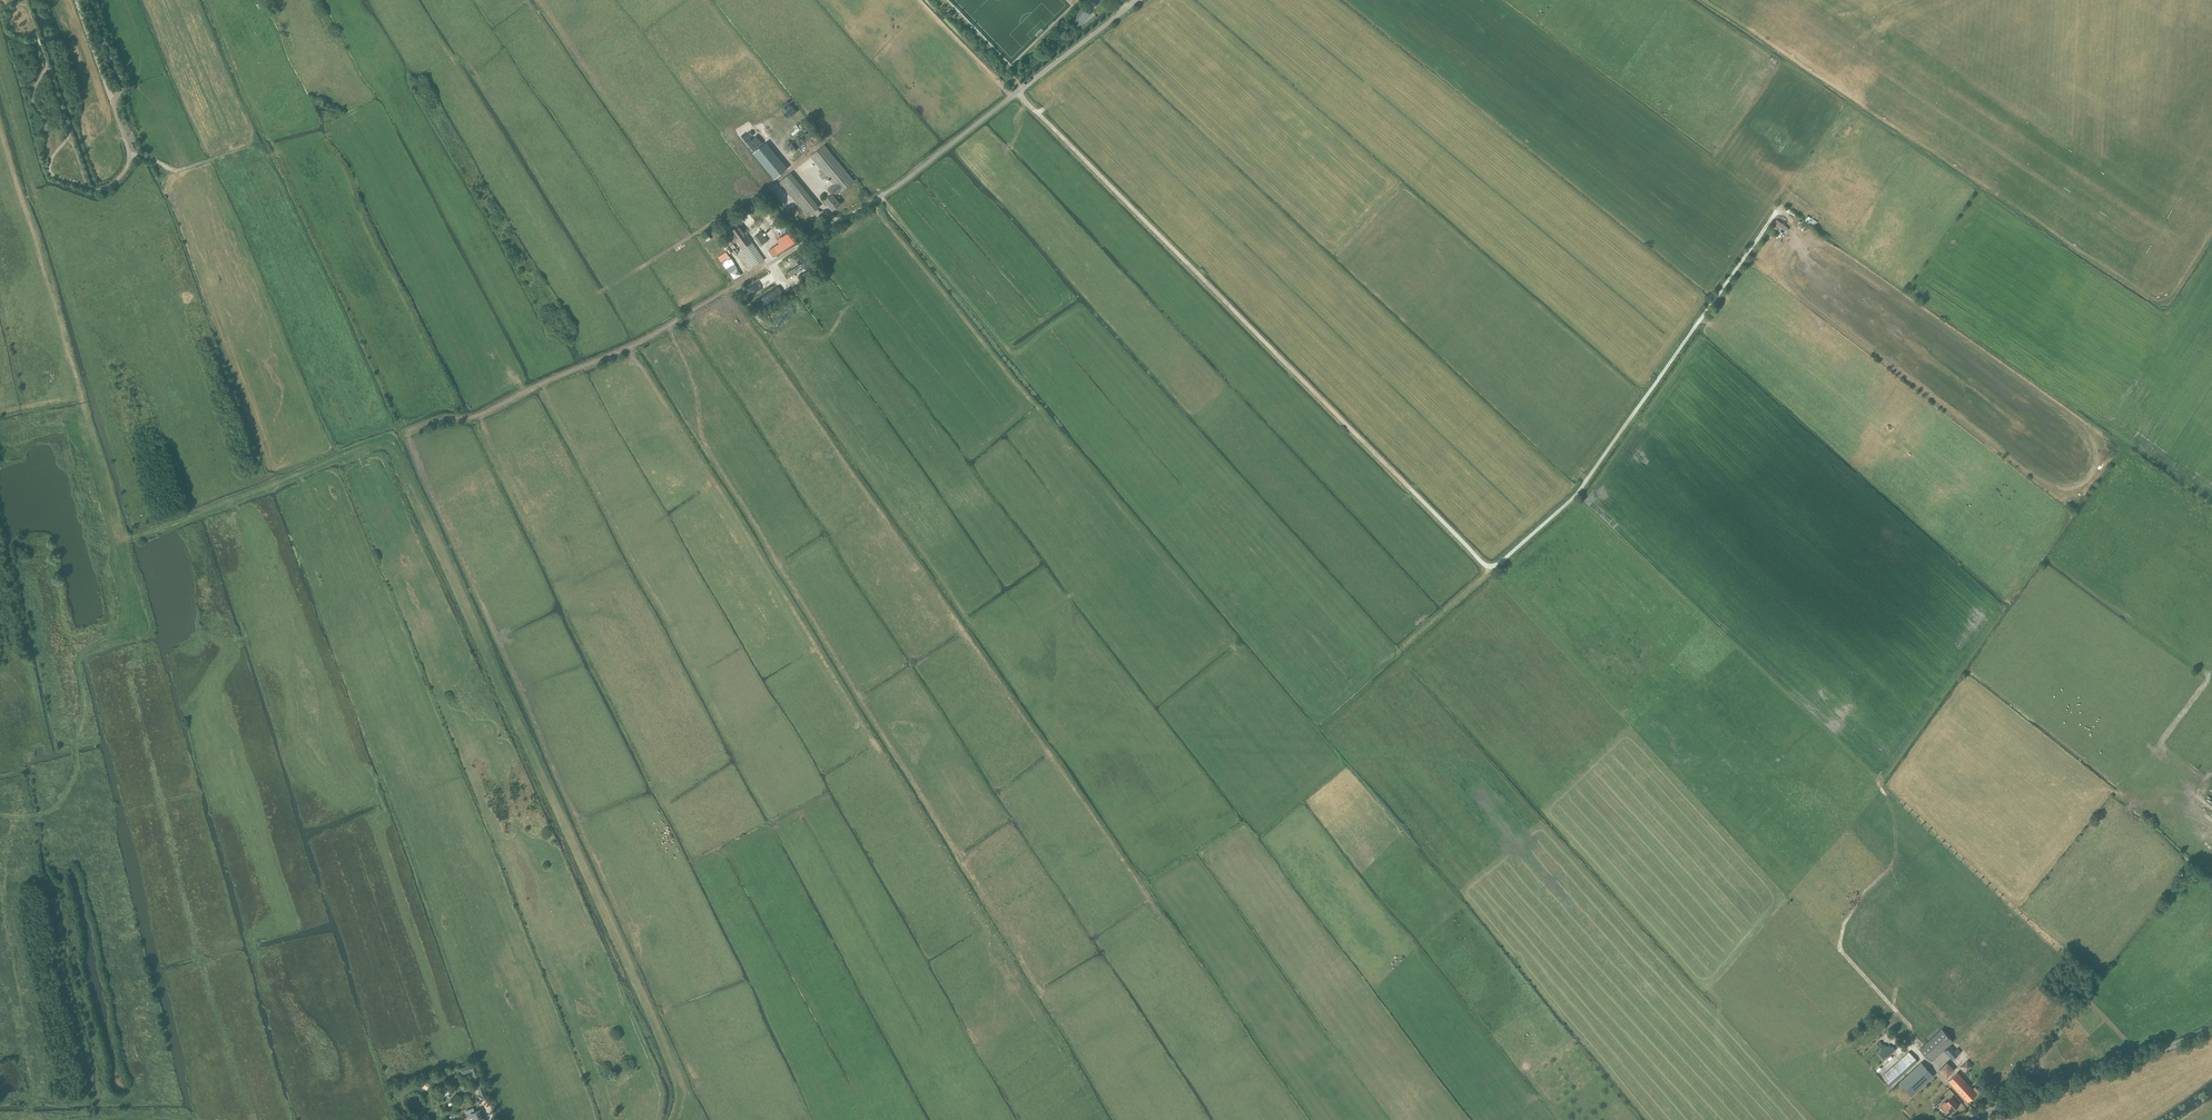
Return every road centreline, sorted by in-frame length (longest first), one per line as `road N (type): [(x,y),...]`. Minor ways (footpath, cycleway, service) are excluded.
road 1 (track): [(1783,204),(1582,487),(1492,566),(1017,93)]
road 2 (track): [(124,542),(388,442),(683,1090),(673,1119)]
road 3 (track): [(821,1119),(481,415)]
road 4 (track): [(1705,0),(2154,298),(2171,293),(2211,231)]
road 5 (track): [(0,123),(124,542),(132,618),(145,652),(133,684),(140,711)]
road 6 (track): [(191,0),(264,158),(342,131),(363,143),(499,346)]
road 7 (track): [(250,1119),(193,949),(140,711)]
road 8 (track): [(1879,784),(1890,807),(1894,861),(1843,923),(1840,948),(1909,1024),(1911,1047),(1979,1116)]
road 9 (unclassified): [(832,228),(907,180),(1137,0)]
road 10 (track): [(36,1119),(1,899),(3,844),(16,817)]
road 11 (track): [(208,0),(340,274)]
road 12 (track): [(132,618),(76,656),(84,703),(67,794),(52,813),(0,814)]
road 13 (track): [(563,426),(542,383),(635,345),(750,279)]
road 14 (track): [(86,186),(51,172),(69,131),(36,33),(27,37),(9,25),(17,6),(30,9),(36,33)]
road 15 (unclassified): [(1968,1119),(2161,1050),(2211,1022)]
road 16 (track): [(213,160),(175,170),(130,153),(127,168),(97,190),(86,186),(69,131)]
road 17 (track): [(130,153),(75,0)]
road 18 (track): [(920,0),(1011,97)]
road 19 (track): [(1397,654),(1492,566)]
road 20 (track): [(405,432),(481,415),(524,392)]

